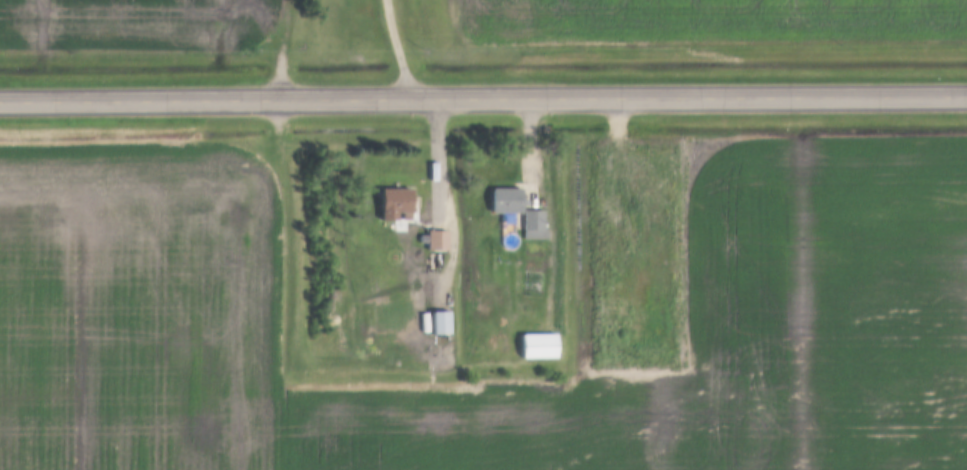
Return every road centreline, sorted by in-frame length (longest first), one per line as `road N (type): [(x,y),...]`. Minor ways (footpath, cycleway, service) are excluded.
road 1 (secondary): [(0,101),(966,96)]

